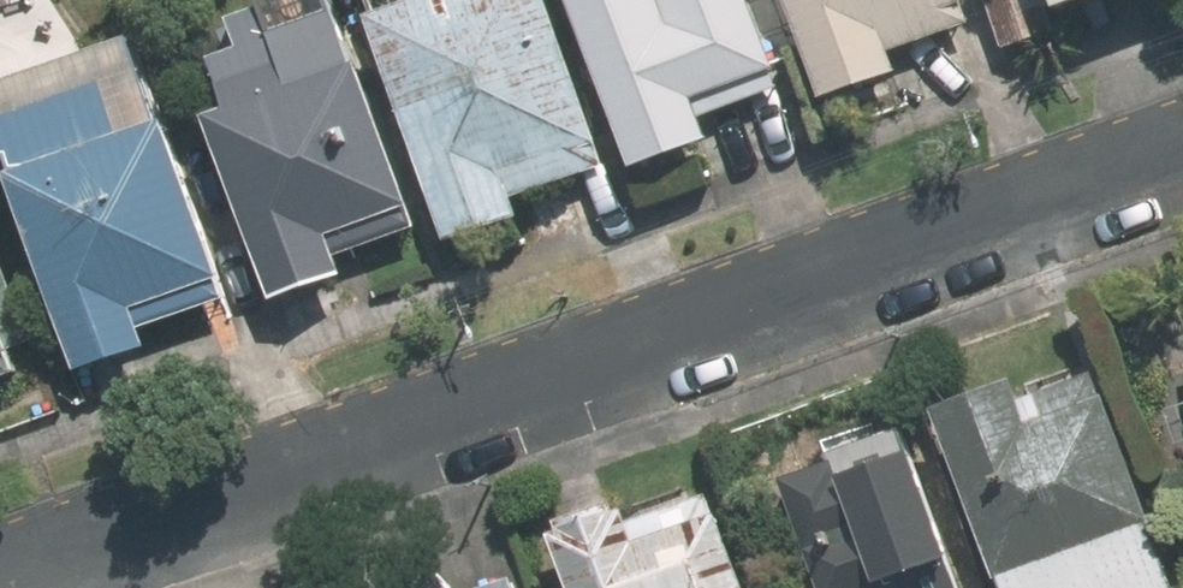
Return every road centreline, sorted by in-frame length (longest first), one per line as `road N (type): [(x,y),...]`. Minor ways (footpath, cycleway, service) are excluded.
road 1 (residential): [(1182,156),(0,583)]

